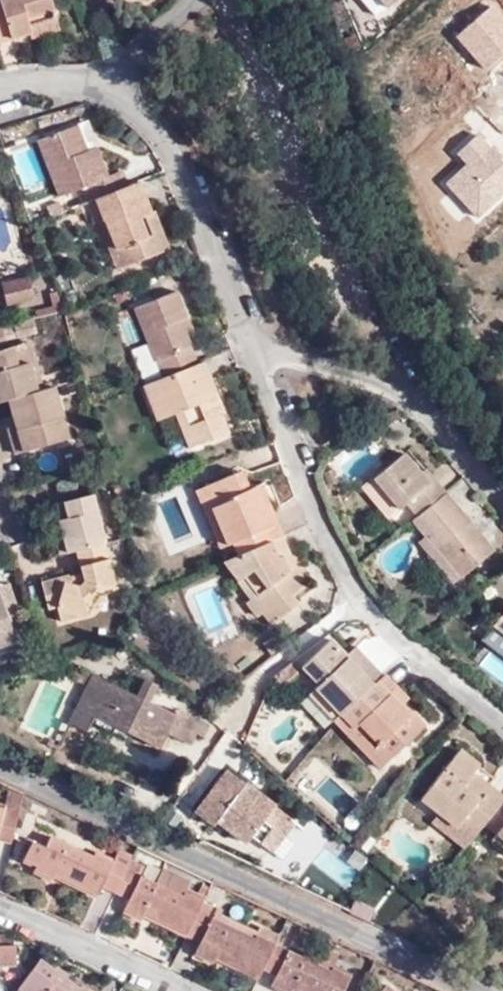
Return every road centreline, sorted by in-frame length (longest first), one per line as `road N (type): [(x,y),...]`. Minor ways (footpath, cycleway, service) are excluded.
road 1 (residential): [(502,501),(442,424),(392,384),(257,345)]
road 2 (residential): [(124,98),(161,120),(257,345)]
road 3 (residential): [(257,345),(323,537),(359,599)]
road 4 (residential): [(179,990),(0,909)]
road 5 (residential): [(359,599),(400,643),(502,724)]
road 6 (residential): [(359,599),(241,695)]
road 7 (residential): [(0,97),(39,83),(110,90),(124,98)]

